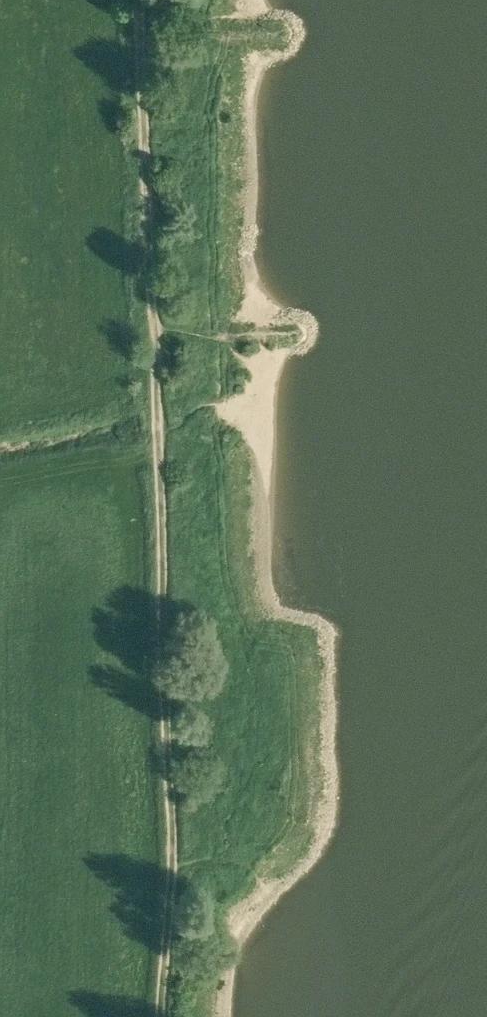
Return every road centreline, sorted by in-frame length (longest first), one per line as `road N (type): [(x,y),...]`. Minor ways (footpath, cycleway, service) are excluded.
road 1 (track): [(144,0),(179,795),(164,1016)]

